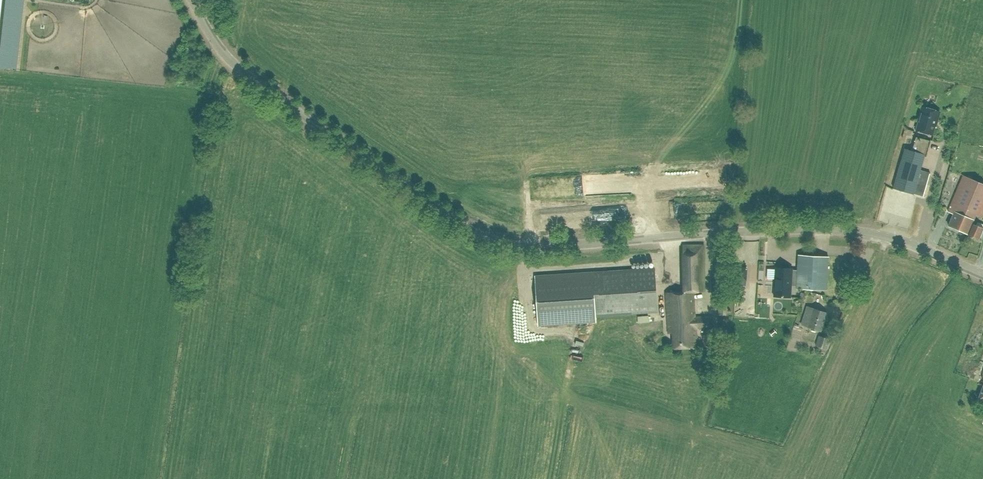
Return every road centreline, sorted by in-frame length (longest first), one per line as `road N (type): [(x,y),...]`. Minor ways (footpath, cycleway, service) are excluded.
road 1 (tertiary): [(982,275),(892,236),(816,226),(501,243),(428,203),(244,71),(215,42),(193,0)]

